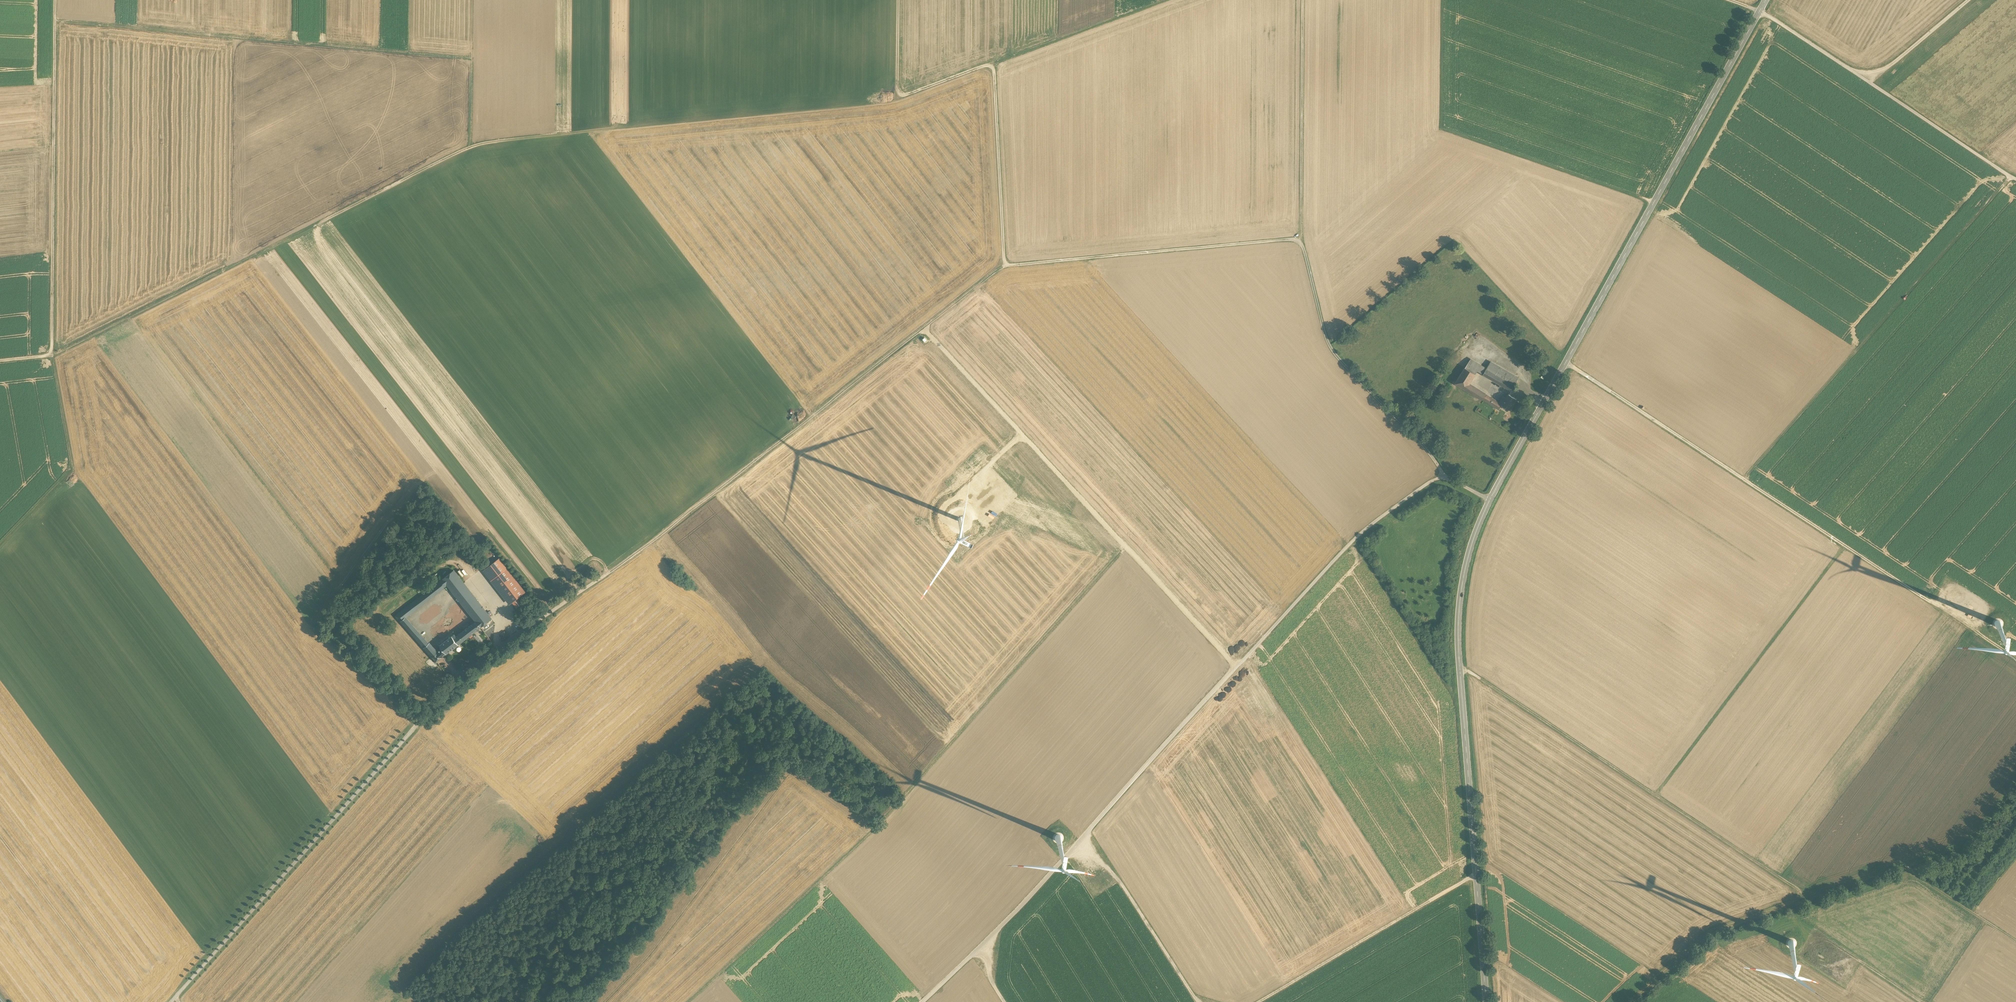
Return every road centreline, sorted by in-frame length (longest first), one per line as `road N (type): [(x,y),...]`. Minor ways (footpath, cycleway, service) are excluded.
road 1 (secondary): [(1486,1001),(1459,656),(1469,553),(1490,499),(1766,0)]
road 2 (track): [(55,21),(472,59),(469,146),(58,353),(0,361)]
road 3 (track): [(924,1001),(1365,530),(1442,475),(1490,499)]
road 4 (track): [(460,678),(745,469),(1003,264)]
road 5 (track): [(2015,780),(1961,844),(1810,896),(1460,669)]
road 6 (track): [(1126,548),(877,825),(687,1001)]
road 7 (track): [(0,542),(71,468),(52,355),(55,0)]
road 8 (track): [(2015,659),(1565,362)]
road 9 (track): [(1442,475),(1333,352),(1324,329),(1302,241),(1303,0)]
road 10 (track): [(1236,668),(923,328)]
road 11 (track): [(171,1001),(460,678)]
road 12 (track): [(1743,479),(2010,176)]
road 13 (track): [(898,0),(897,98),(1164,0)]
road 14 (track): [(1654,202),(1442,127),(1443,0)]
road 15 (track): [(2015,179),(1759,11)]
road 16 (track): [(1003,264),(1302,241)]
road 17 (track): [(1257,1001),(1477,878)]
road 18 (track): [(1630,1001),(1709,933),(1810,896)]
road 19 (track): [(994,62),(1003,264)]
road 20 (track): [(1199,1001),(1088,832)]
road 21 (track): [(1907,863),(2015,941)]
road 22 (track): [(1969,0),(1870,83)]

